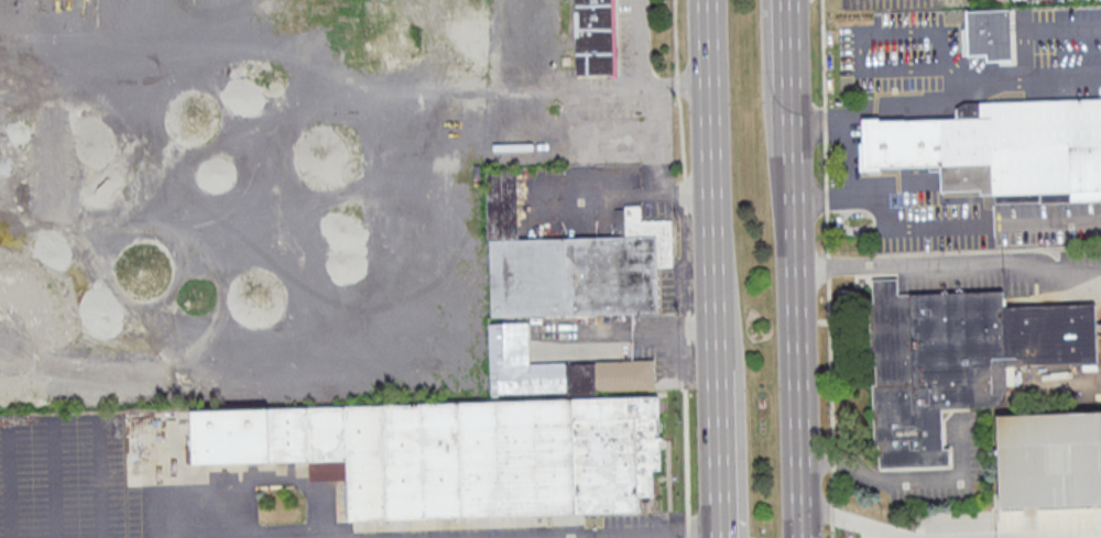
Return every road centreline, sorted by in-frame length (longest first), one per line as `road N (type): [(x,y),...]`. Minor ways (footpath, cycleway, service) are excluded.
road 1 (primary): [(800,537),(788,78)]
road 2 (primary): [(707,0),(718,369)]
road 3 (primary): [(716,299),(737,354),(739,537)]
road 4 (primary): [(789,174),(768,141),(763,0)]
road 5 (primary): [(718,369),(724,537)]

